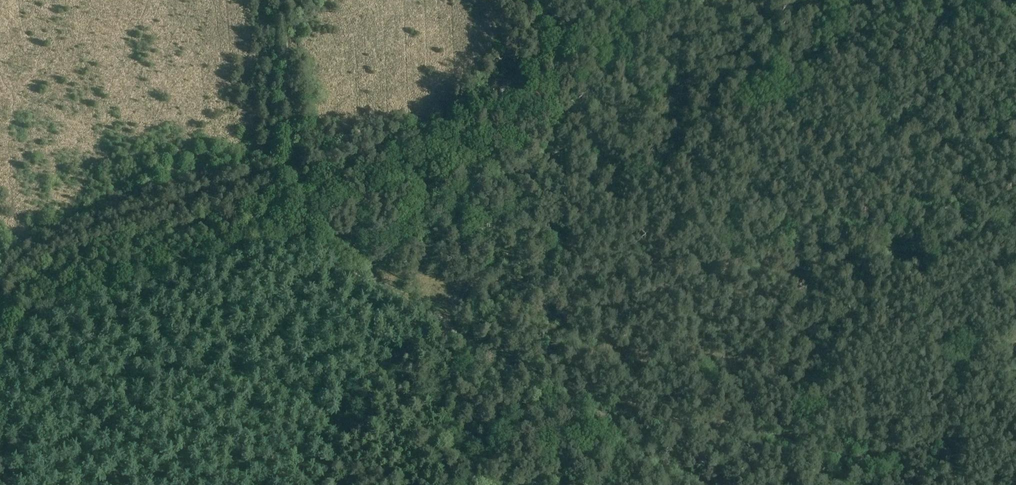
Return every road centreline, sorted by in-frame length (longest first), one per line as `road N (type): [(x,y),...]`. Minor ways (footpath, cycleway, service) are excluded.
road 1 (track): [(984,484),(842,459),(714,421),(604,414),(458,339),(413,300),(323,255),(311,240),(294,166),(282,0)]
road 2 (track): [(319,484),(339,422),(376,365),(431,338),(498,258),(529,235),(657,164),(749,50),(791,14),(864,0)]
road 3 (track): [(294,166),(20,255),(3,295),(0,446)]

